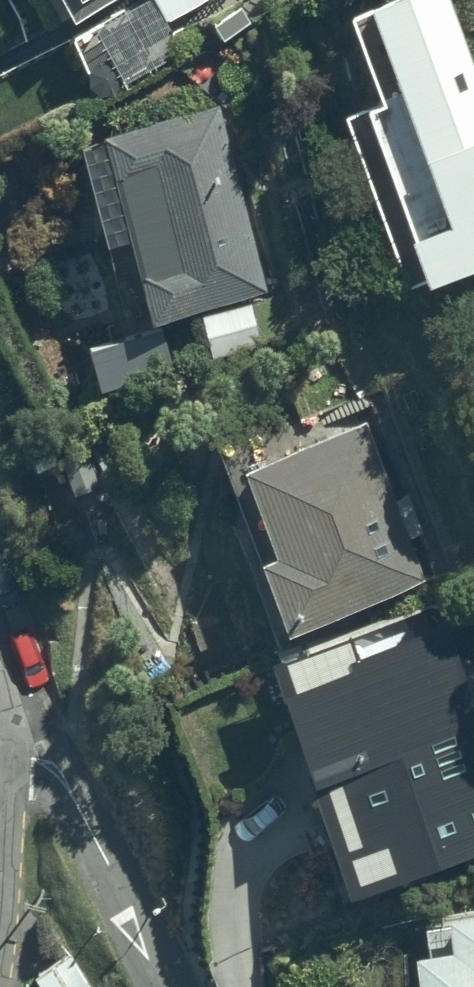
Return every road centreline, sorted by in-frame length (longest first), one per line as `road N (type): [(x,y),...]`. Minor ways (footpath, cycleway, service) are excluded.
road 1 (residential): [(2,750),(53,769),(80,802),(170,986)]

